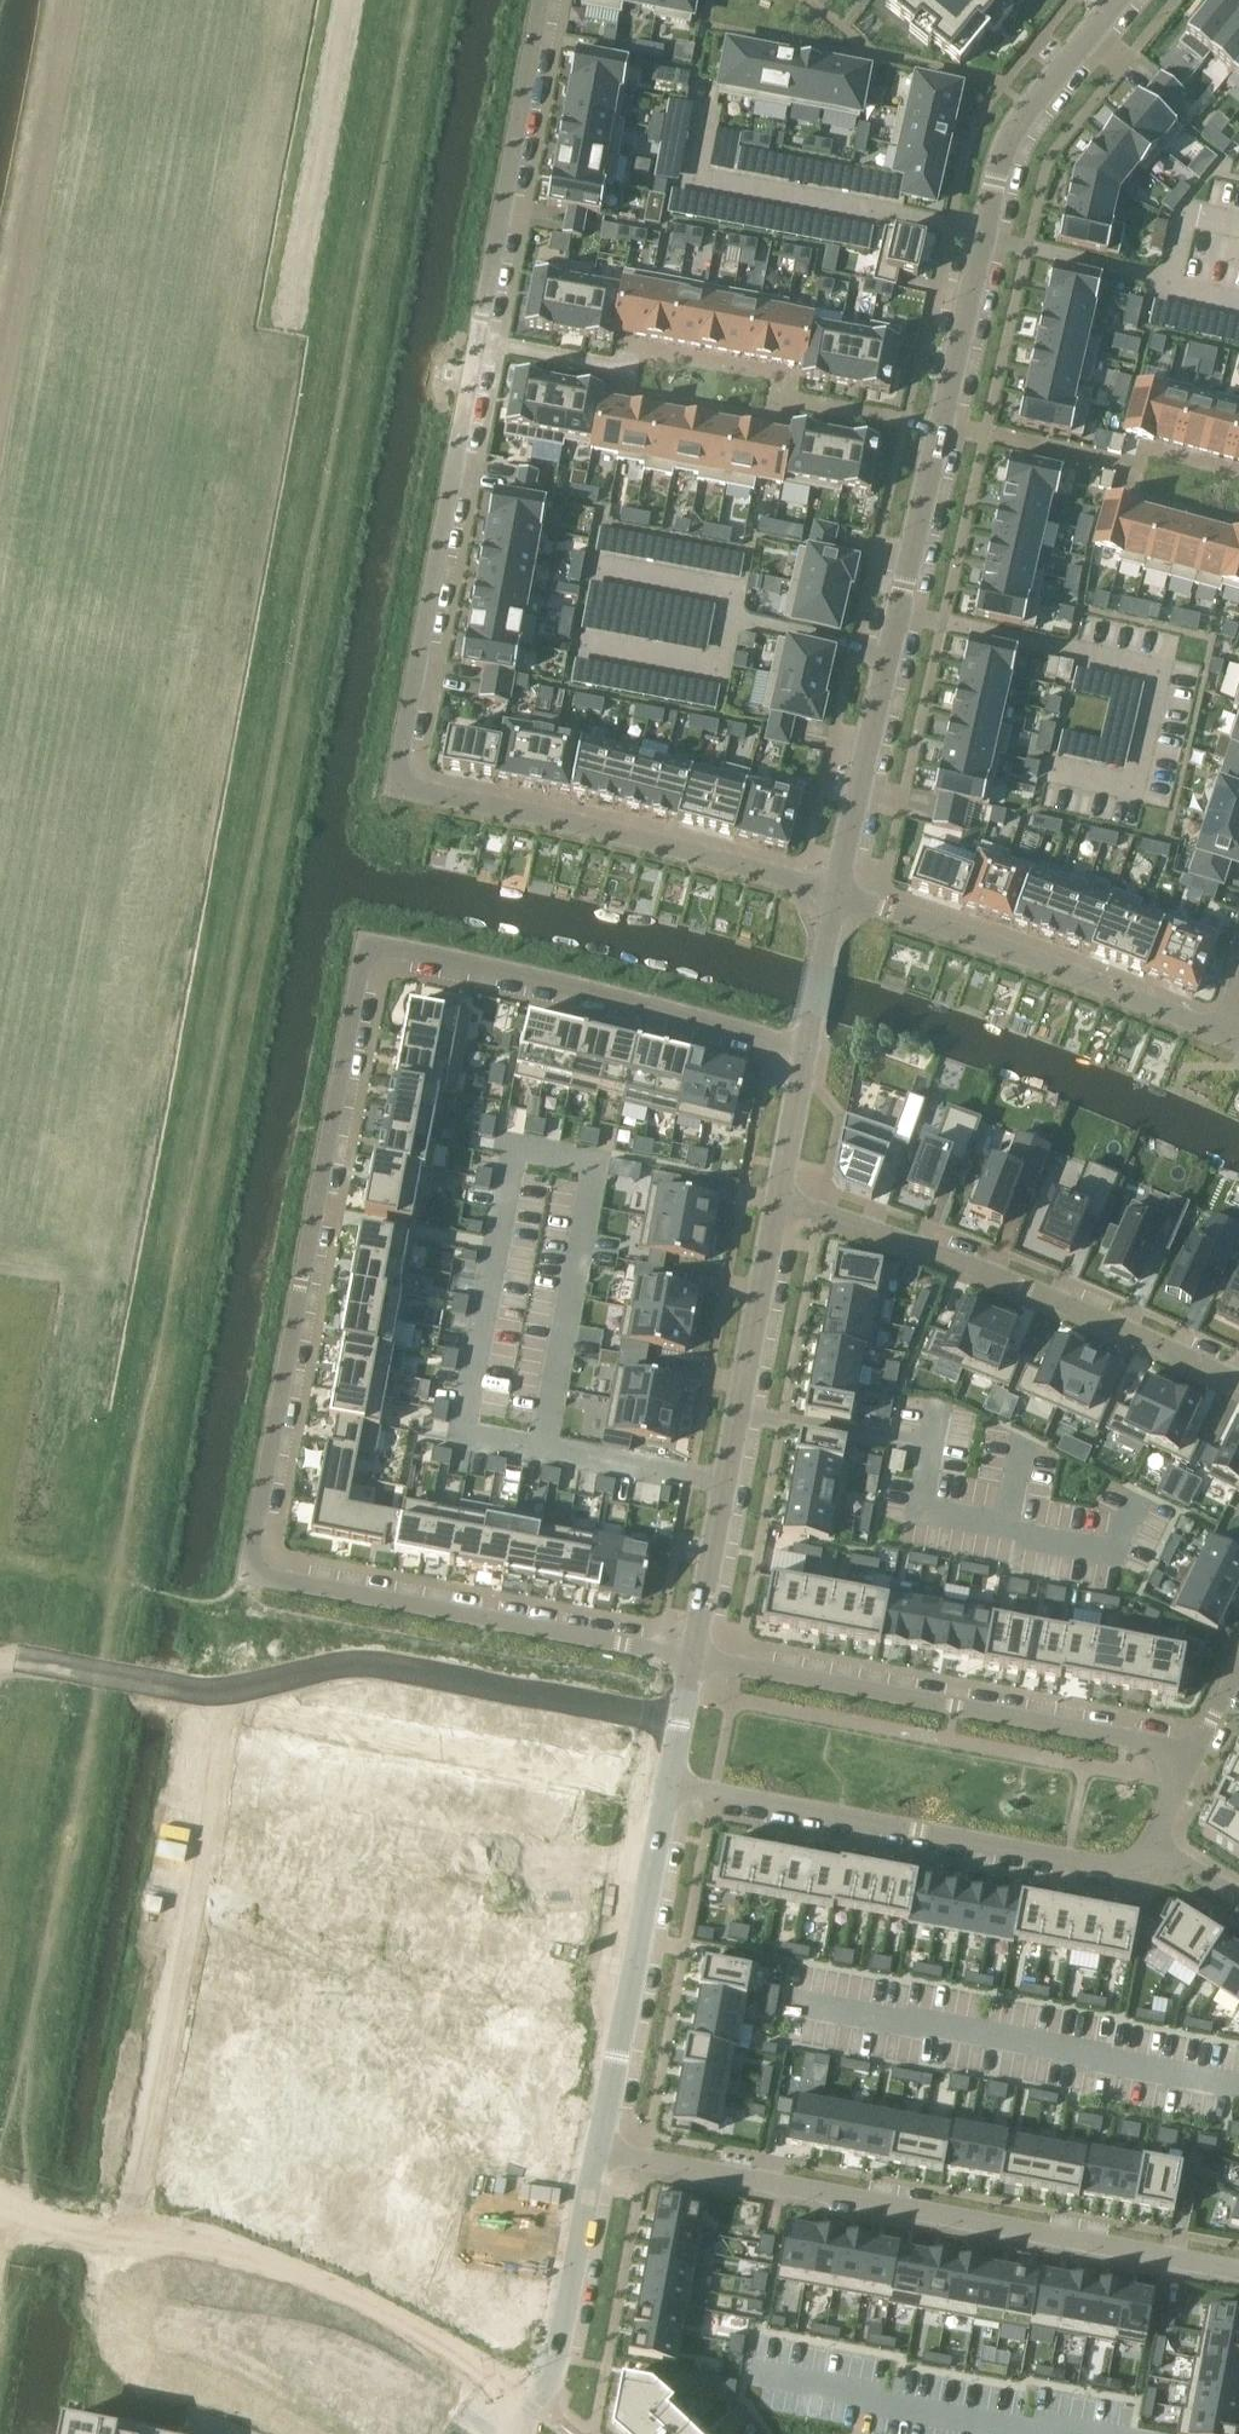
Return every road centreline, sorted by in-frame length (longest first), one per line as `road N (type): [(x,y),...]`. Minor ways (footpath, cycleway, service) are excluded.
road 1 (residential): [(808,1049),(583,990),(364,945),(247,1574),(694,1657)]
road 2 (residential): [(838,889),(1003,152),(1019,120),(1117,0)]
road 3 (residential): [(545,0),(396,786)]
road 4 (residential): [(0,1646),(24,1661),(217,1692),(357,1663),(683,1717)]
road 5 (residential): [(1238,2270),(600,2143)]
road 6 (residential): [(1196,1748),(694,1657)]
road 7 (residential): [(671,1786),(1122,1866),(1163,1857)]
road 8 (residential): [(1238,1382),(1169,1347),(781,1195)]
road 9 (residential): [(781,1195),(694,1657)]
road 10 (residential): [(396,786),(838,889)]
road 11 (residential): [(1221,1031),(838,889)]
road 12 (residential): [(0,712),(396,786)]
road 13 (residential): [(671,1786),(600,2143)]
road 14 (residential): [(600,2143),(553,2378),(499,2433)]
road 15 (unclassified): [(0,2209),(124,2244),(189,2331),(239,2348)]
road 16 (unclassified): [(499,2433),(346,2348),(299,2341),(239,2348)]
road 17 (residential): [(808,1049),(838,889)]
road 18 (residential): [(781,1195),(808,1049)]
road 19 (unclassified): [(239,2348),(264,2386),(353,2433)]

